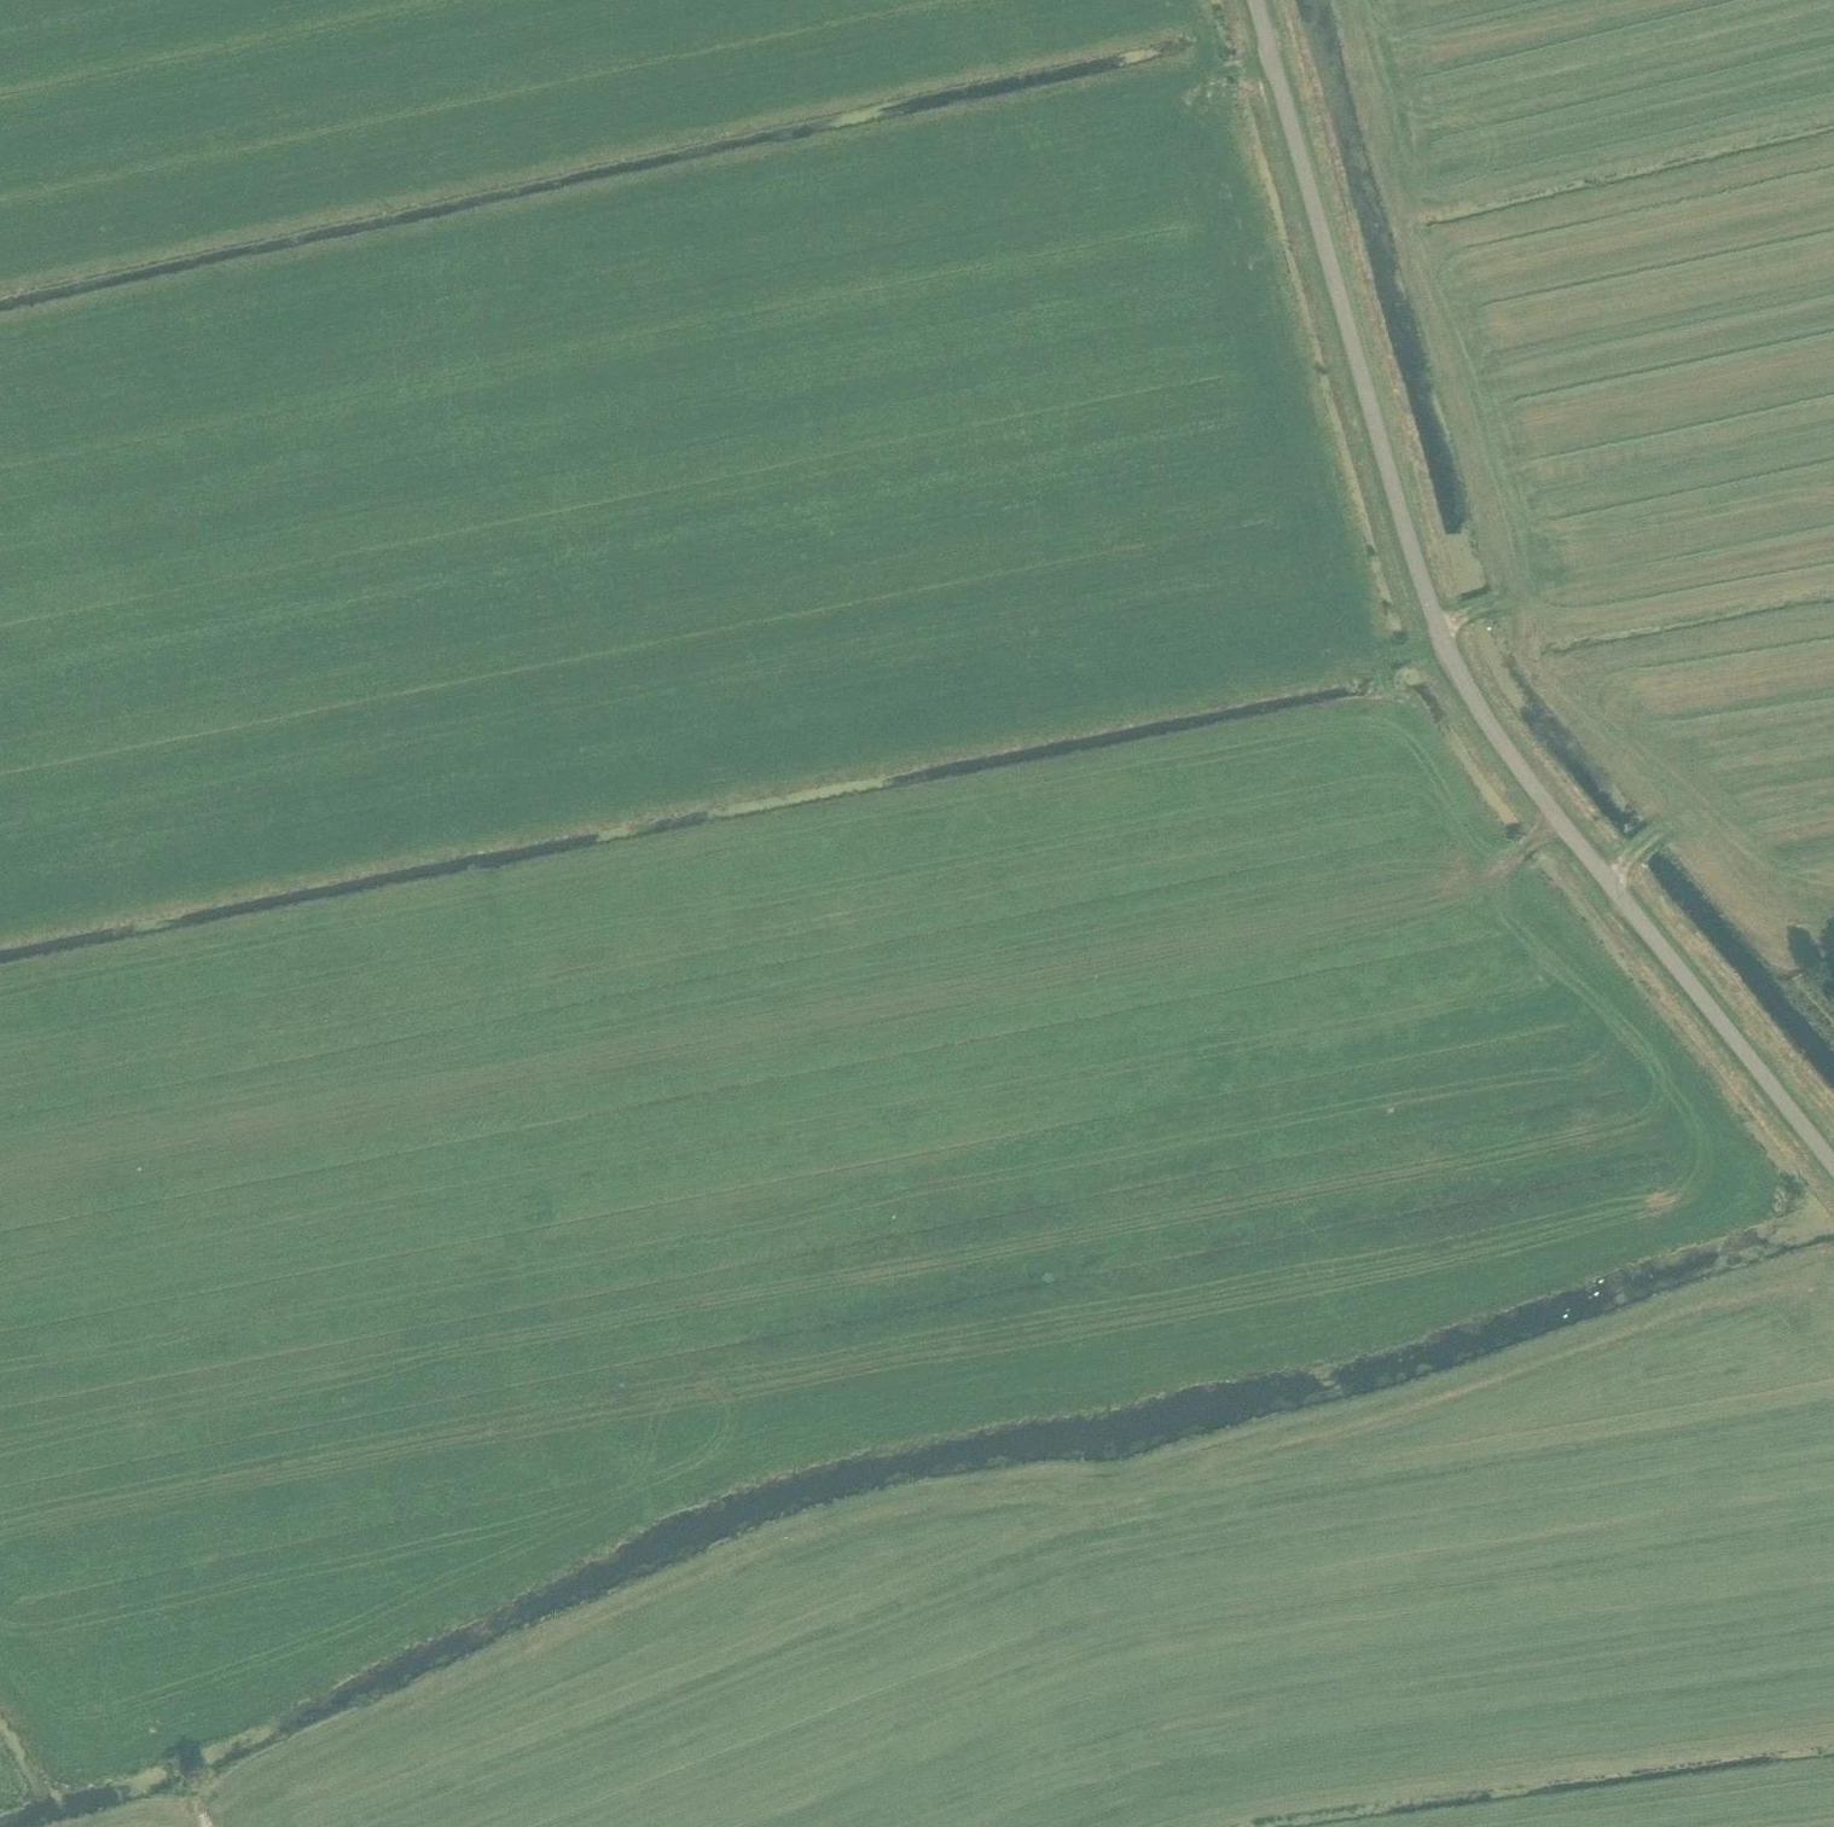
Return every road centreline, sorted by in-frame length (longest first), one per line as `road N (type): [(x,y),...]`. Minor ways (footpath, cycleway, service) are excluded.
road 1 (unclassified): [(1833,1167),(1525,777),(1451,663),(1252,0)]

